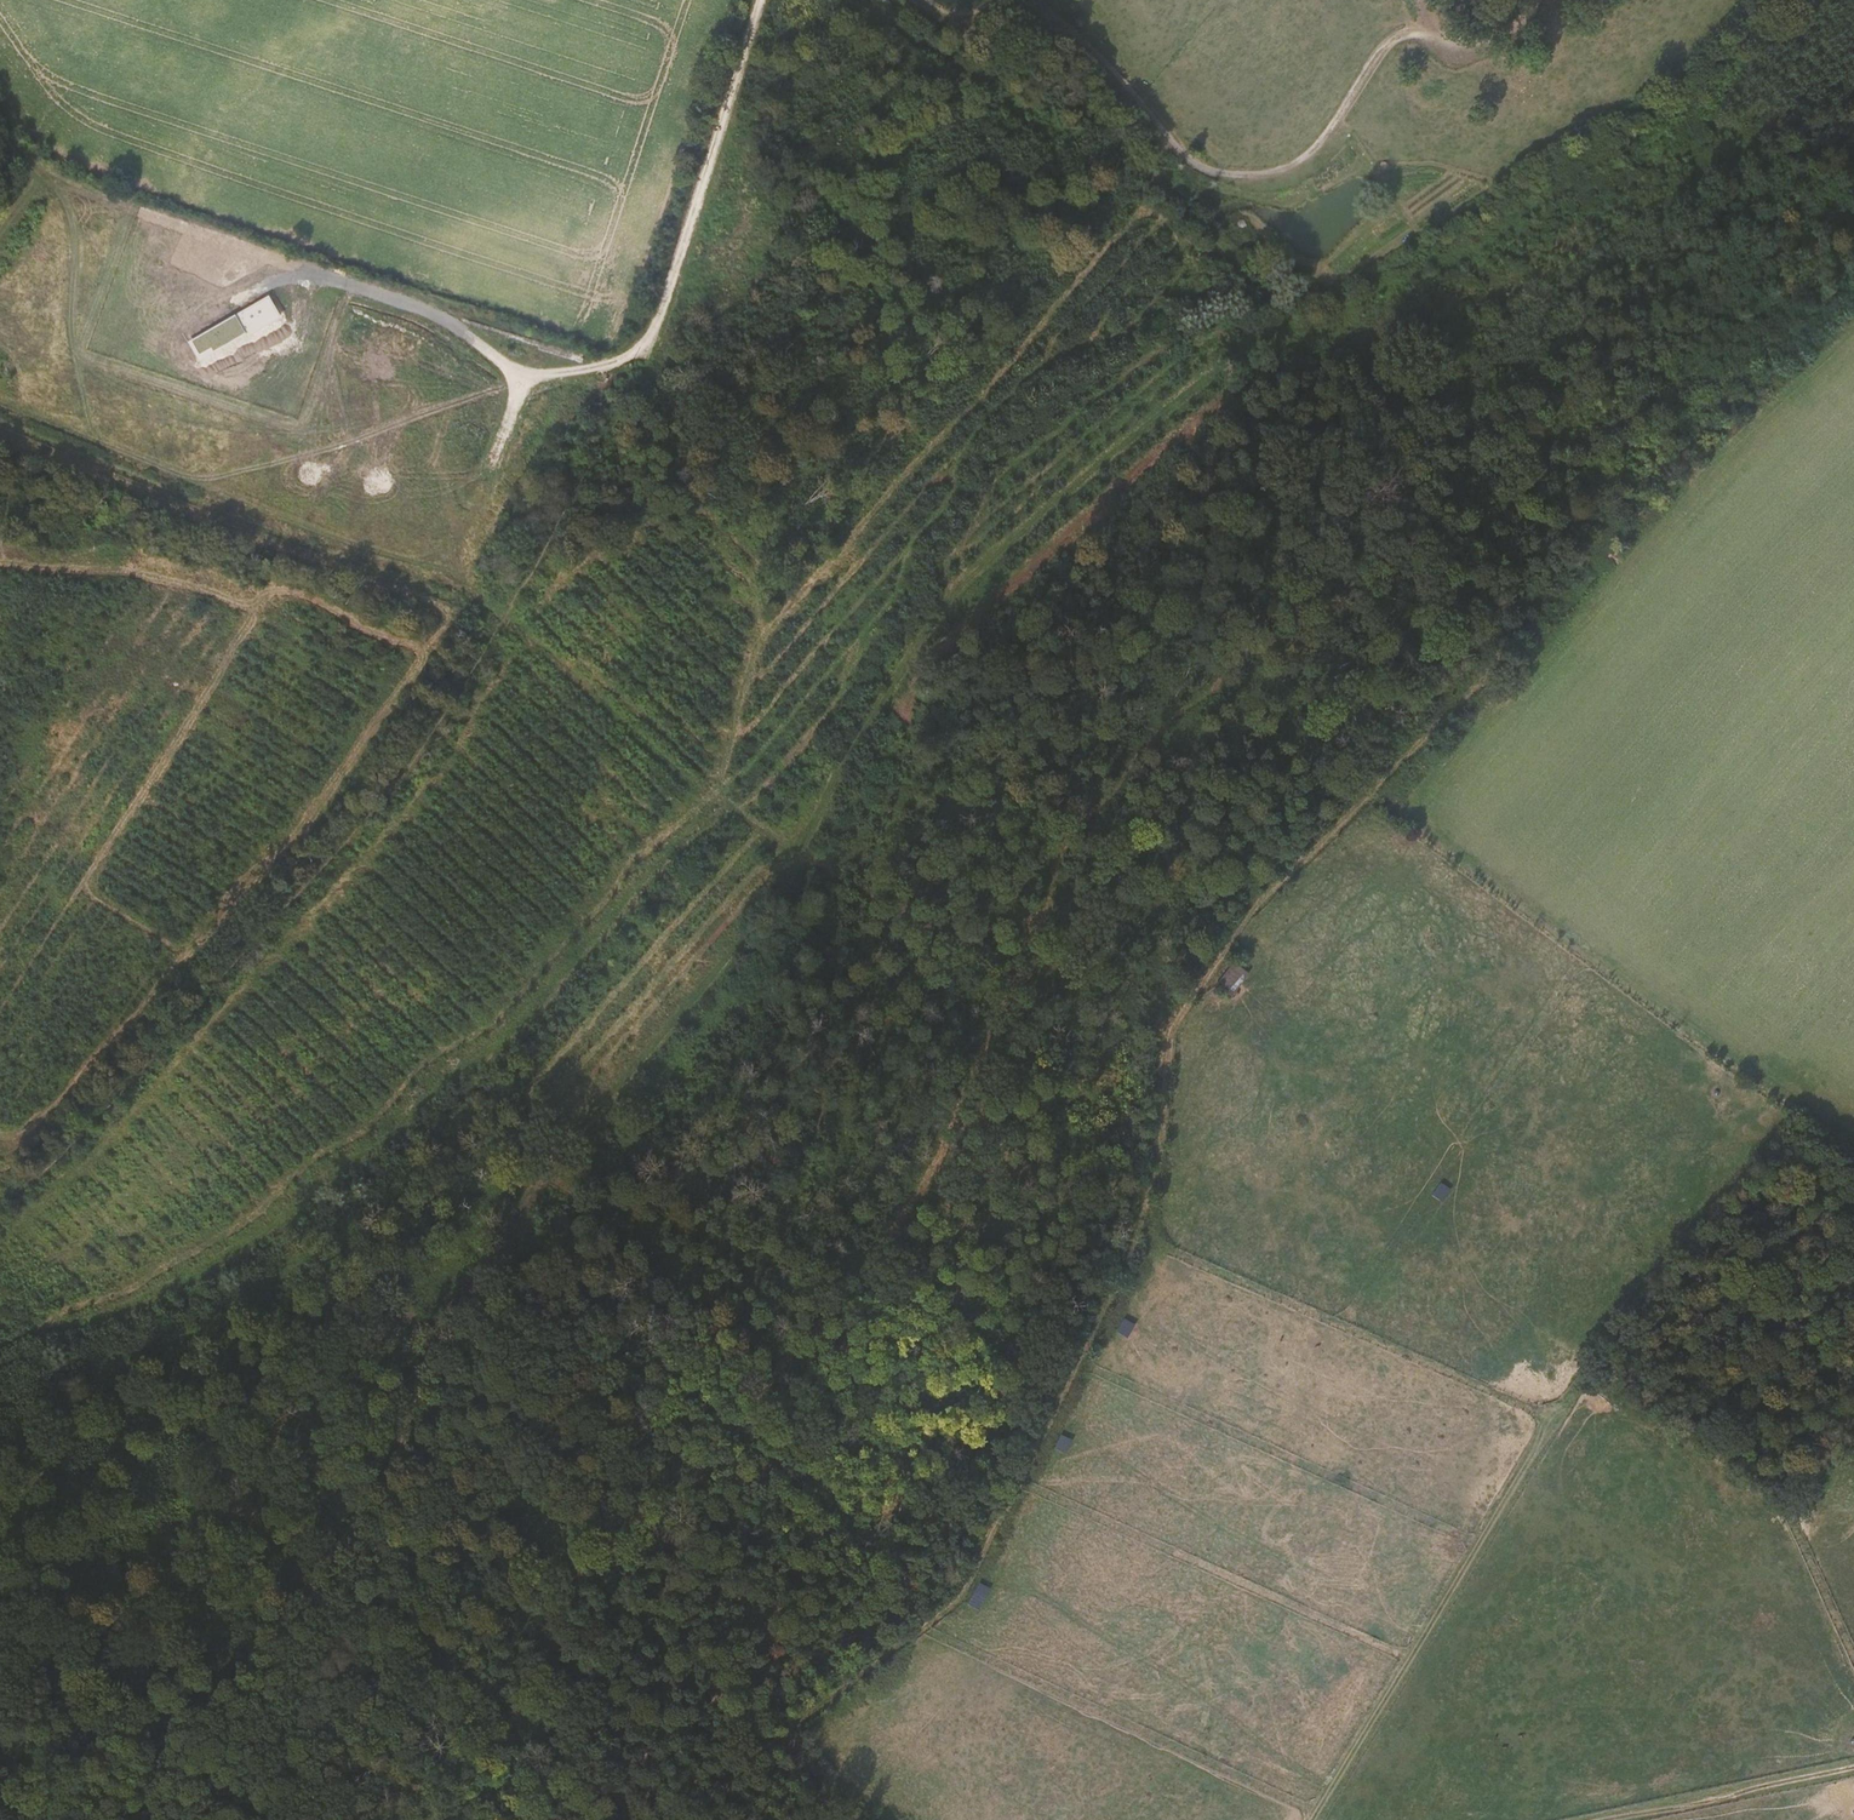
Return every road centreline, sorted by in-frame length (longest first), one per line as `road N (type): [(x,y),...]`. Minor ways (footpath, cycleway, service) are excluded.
road 1 (track): [(1534,0),(1517,23),(1479,38),(1414,31),(1392,38),(1318,148),(1291,168),(1214,171),(1191,155)]
road 2 (track): [(644,354),(756,0)]
road 3 (track): [(644,354),(562,374),(529,357)]

